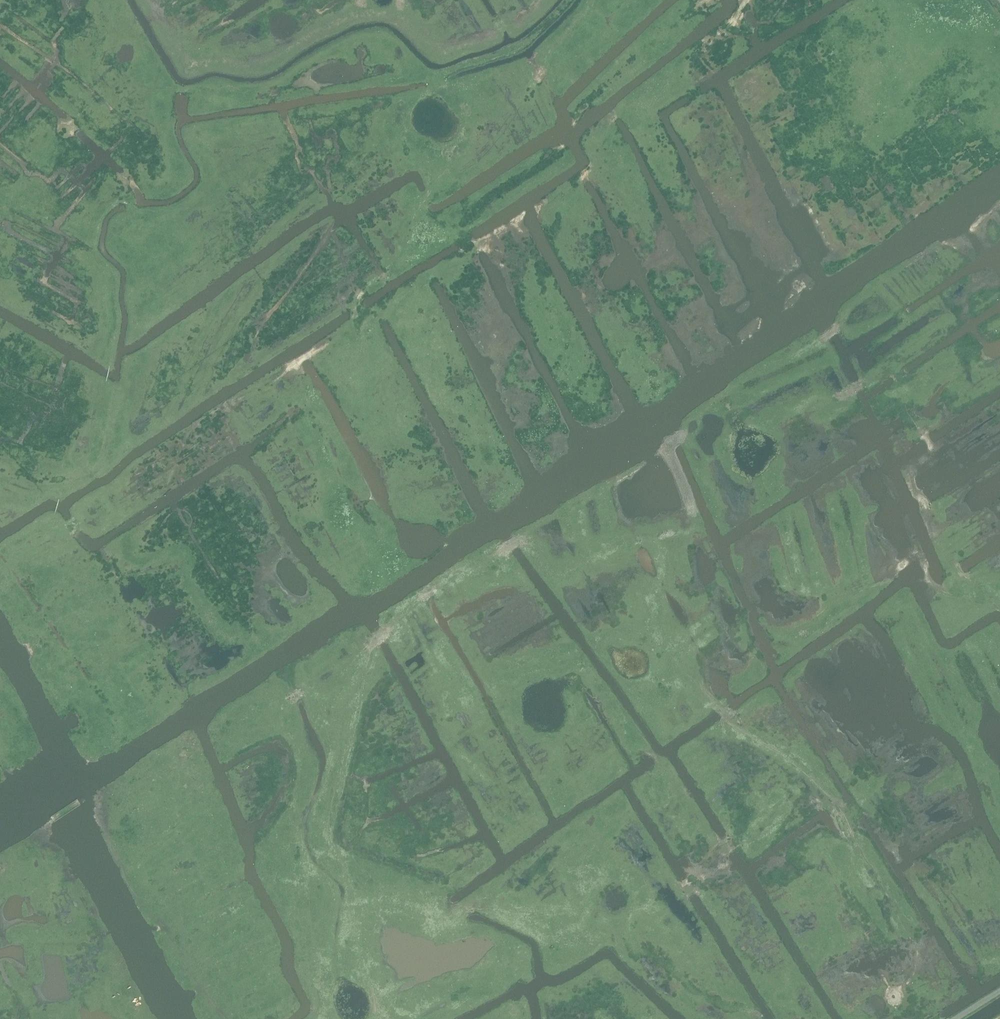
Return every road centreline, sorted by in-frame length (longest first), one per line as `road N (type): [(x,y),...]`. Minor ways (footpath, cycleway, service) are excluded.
road 1 (track): [(570,0),(535,36),(502,55),(431,75)]

